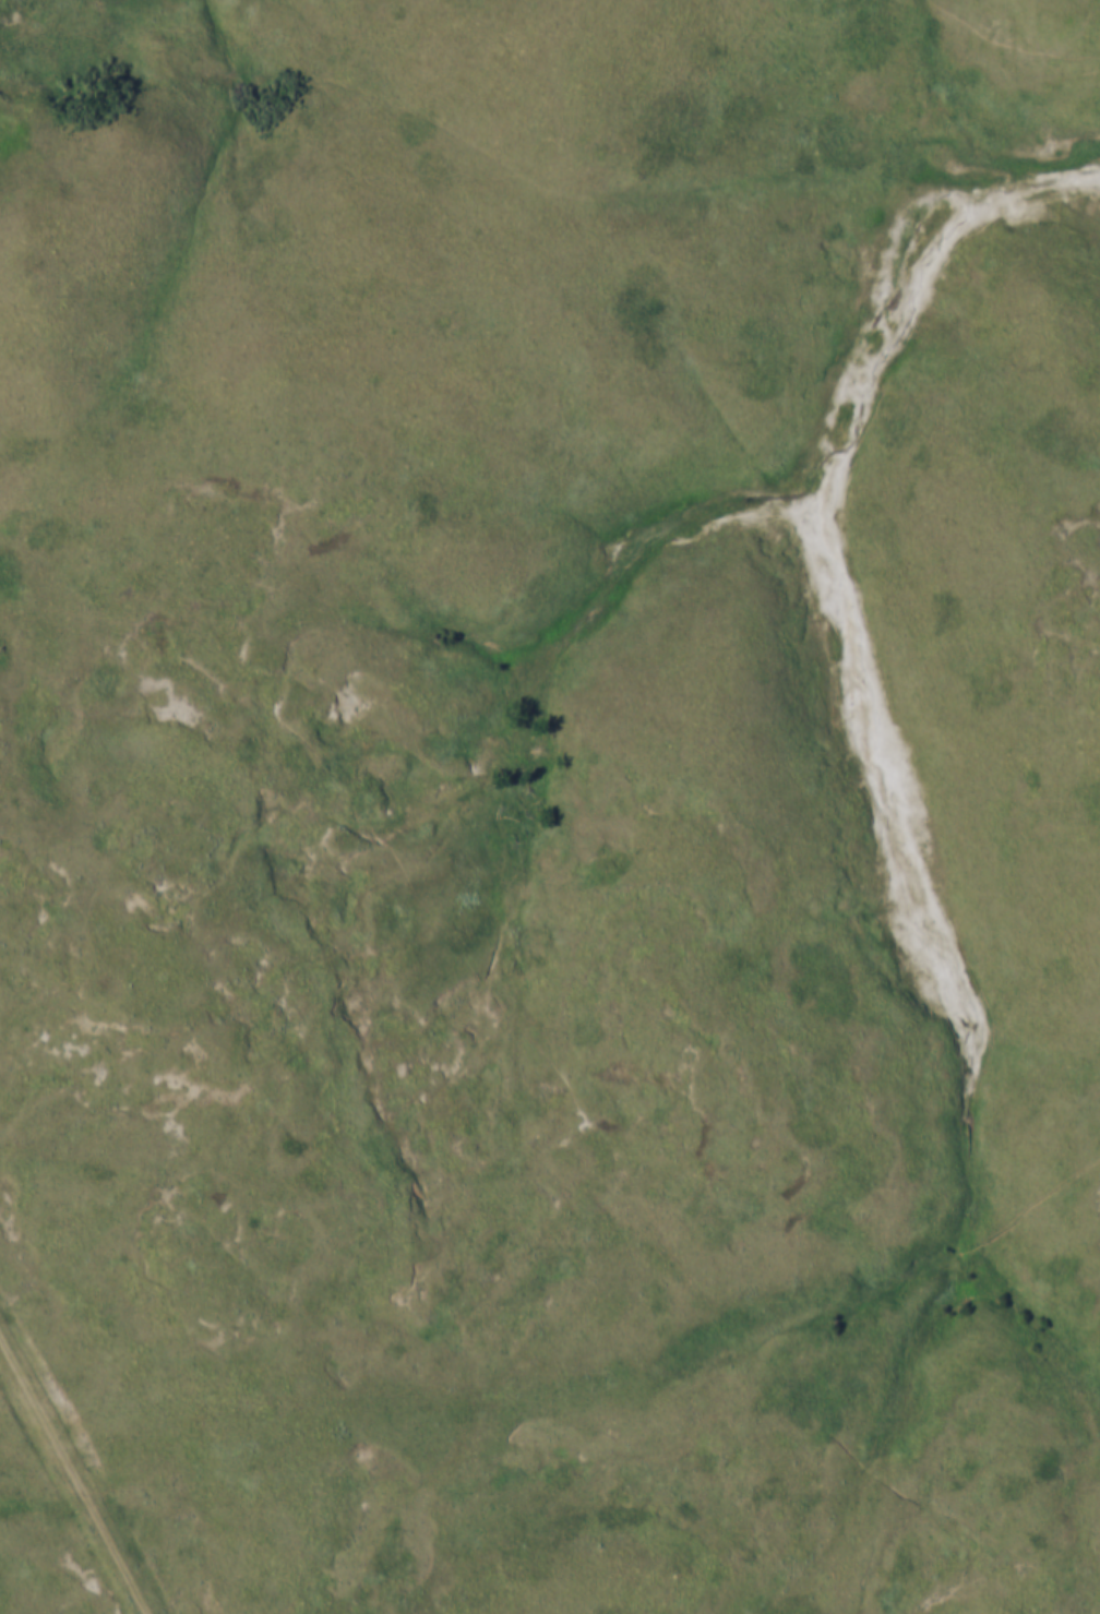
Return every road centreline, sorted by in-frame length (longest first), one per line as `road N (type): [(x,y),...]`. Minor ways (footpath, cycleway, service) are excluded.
road 1 (track): [(151,1613),(0,1323)]

